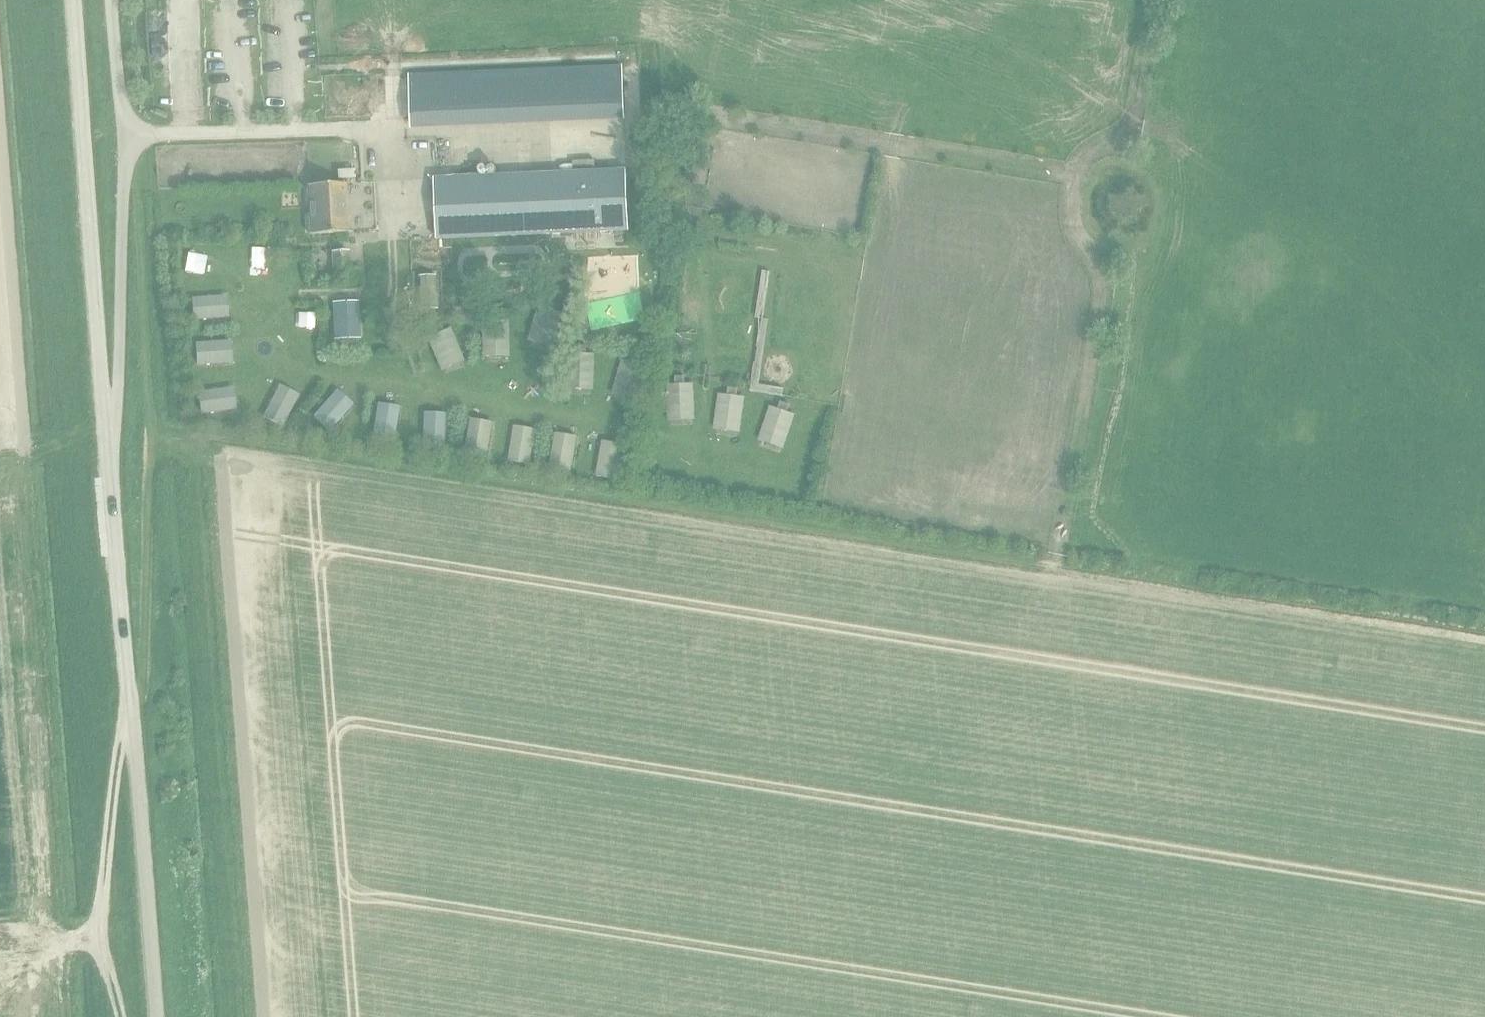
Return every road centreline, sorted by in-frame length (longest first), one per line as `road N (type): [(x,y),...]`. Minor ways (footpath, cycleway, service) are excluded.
road 1 (unclassified): [(152,1016),(74,0)]
road 2 (track): [(117,1016),(96,938),(127,705)]

